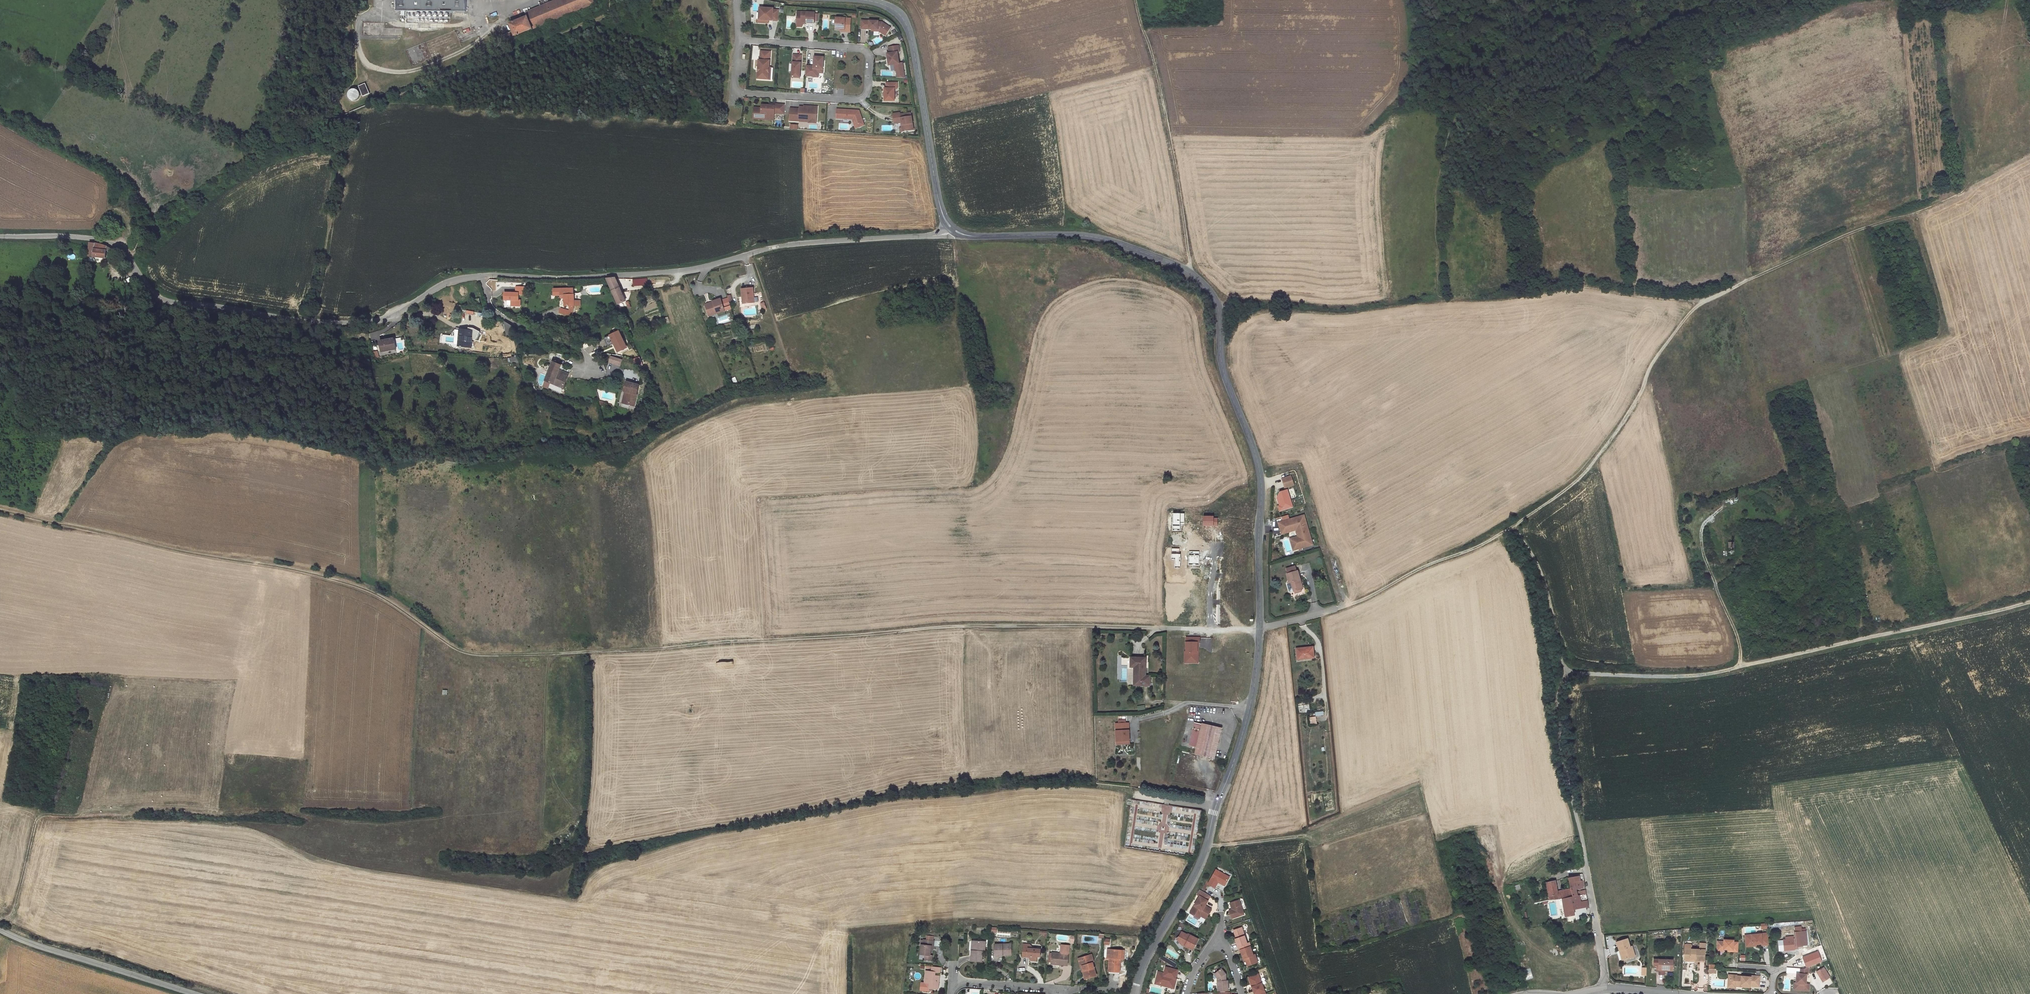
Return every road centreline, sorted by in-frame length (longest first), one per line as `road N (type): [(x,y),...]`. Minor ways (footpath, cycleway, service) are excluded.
road 1 (track): [(0,514),(366,589),(475,656),(967,626),(1150,629)]
road 2 (tertiary): [(1260,629),(1261,482),(1224,374),(1215,301),(1204,285),(1188,270),(1098,237),(973,236),(953,229)]
road 3 (track): [(1514,527),(1584,476),(1638,401),(1655,359),(1701,304),(1969,184)]
road 4 (unclassified): [(482,276),(450,282),(372,322),(313,322),(172,302),(106,241),(0,236)]
road 5 (unclassified): [(953,229),(788,245),(679,272),(482,276)]
road 6 (track): [(1567,672),(1707,675),(2029,603)]
road 7 (tertiary): [(1136,993),(1143,965),(1206,847),(1249,709),(1260,629)]
road 8 (residential): [(742,40),(862,49),(869,58),(867,93),(859,99),(739,93),(739,45)]
road 9 (track): [(1188,270),(1164,109),(1135,0)]
road 10 (tertiary): [(953,229),(941,213),(905,22),(861,0)]
road 11 (track): [(1613,0),(1460,110),(1439,173)]
road 12 (unclassified): [(1554,627),(1567,672),(1556,714),(1586,865)]
road 13 (unclassified): [(0,930),(194,993)]
road 14 (track): [(1337,608),(1514,527)]
road 15 (track): [(1969,184),(2007,0)]
road 16 (track): [(1737,667),(1737,638),(1700,536),(1724,506)]
road 17 (residential): [(482,276),(494,310),(576,345),(590,371)]
road 18 (residential): [(1586,865),(1604,988)]
road 19 (residential): [(1241,993),(1220,939),(1195,967),(1187,993)]

